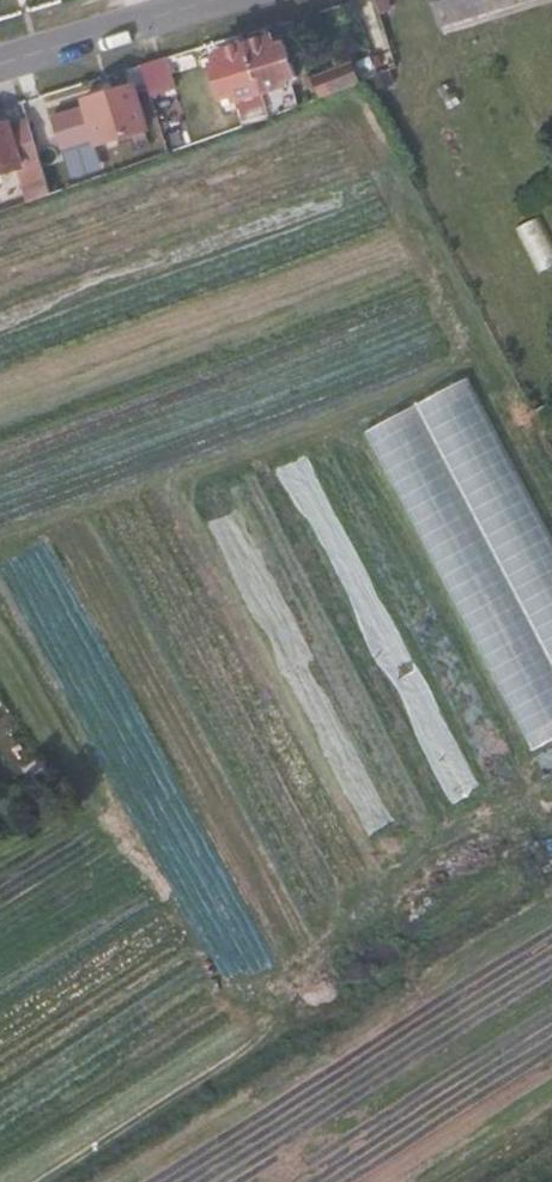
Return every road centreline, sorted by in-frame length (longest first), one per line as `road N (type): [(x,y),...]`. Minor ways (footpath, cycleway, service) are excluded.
road 1 (tertiary): [(0,62),(203,0)]

